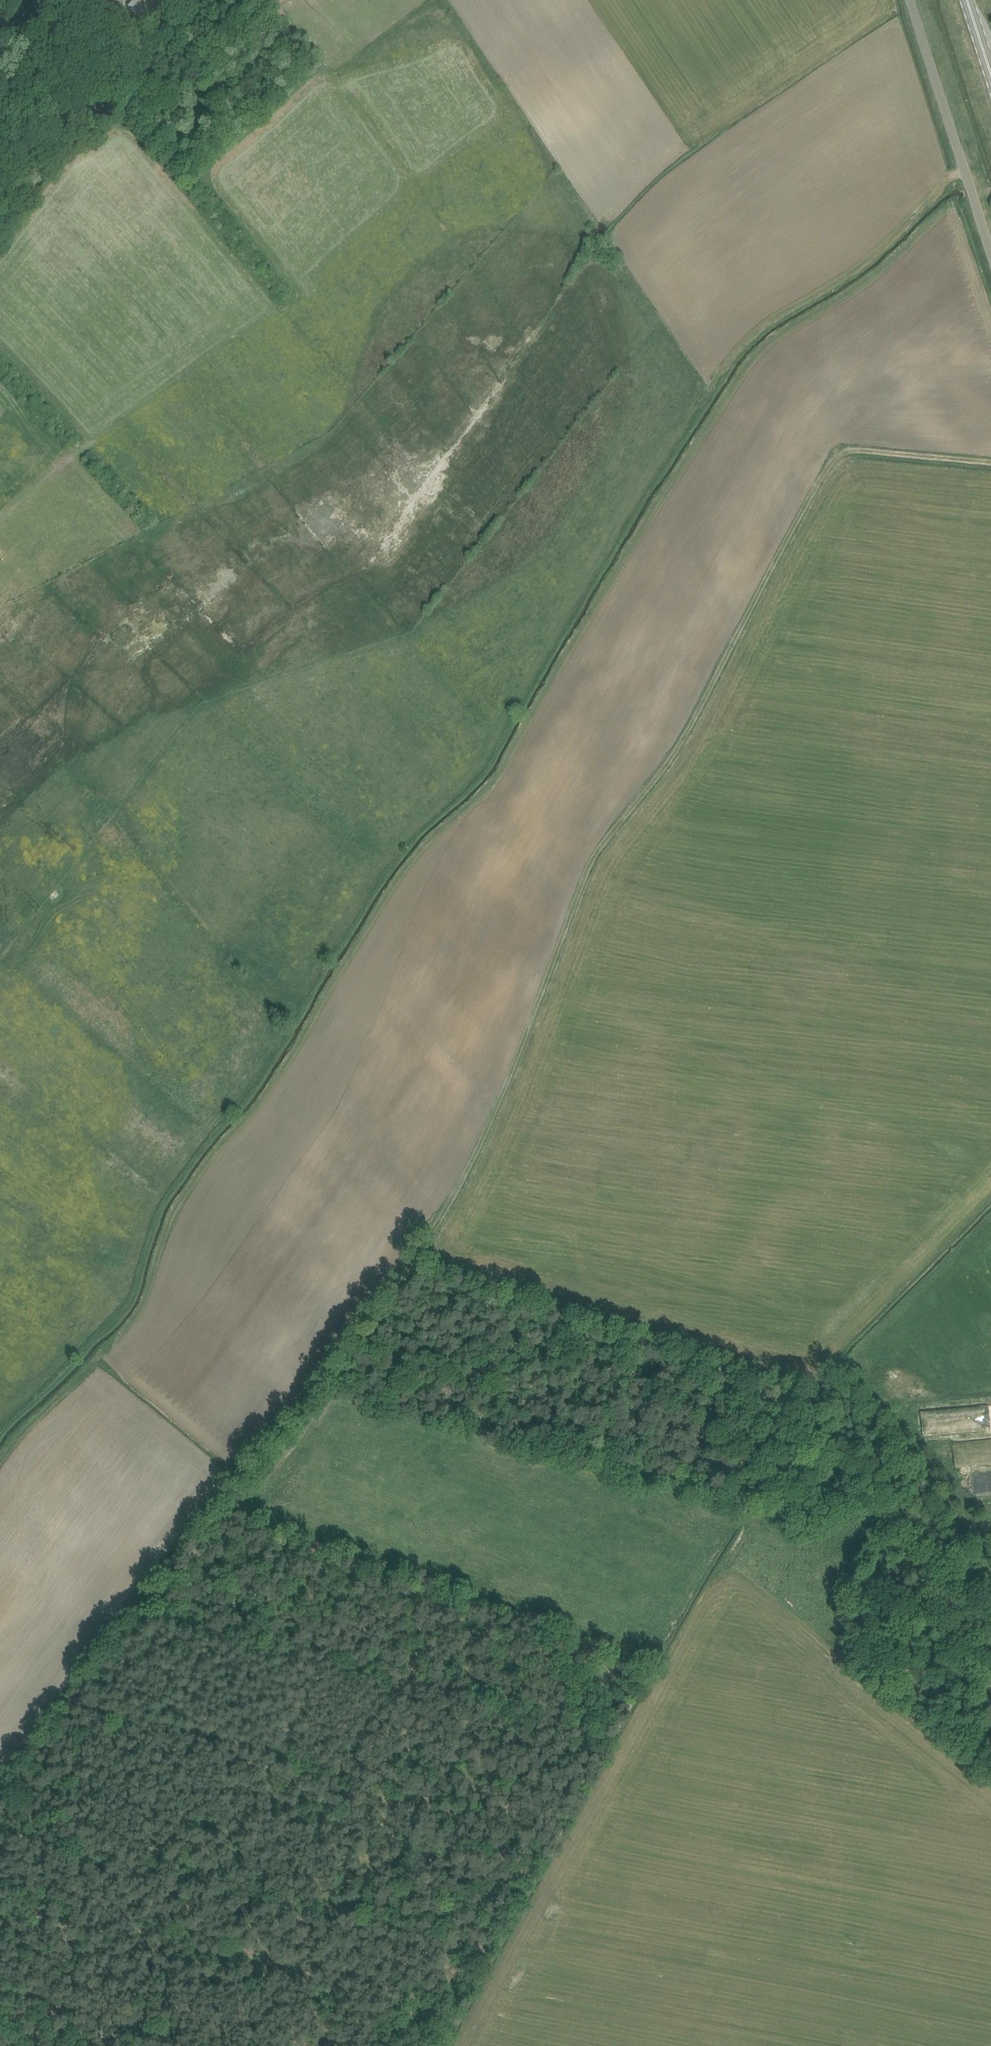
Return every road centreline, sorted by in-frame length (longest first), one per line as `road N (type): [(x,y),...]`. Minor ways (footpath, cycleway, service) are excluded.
road 1 (unclassified): [(0,218),(185,0)]
road 2 (unclassified): [(990,251),(910,0)]

